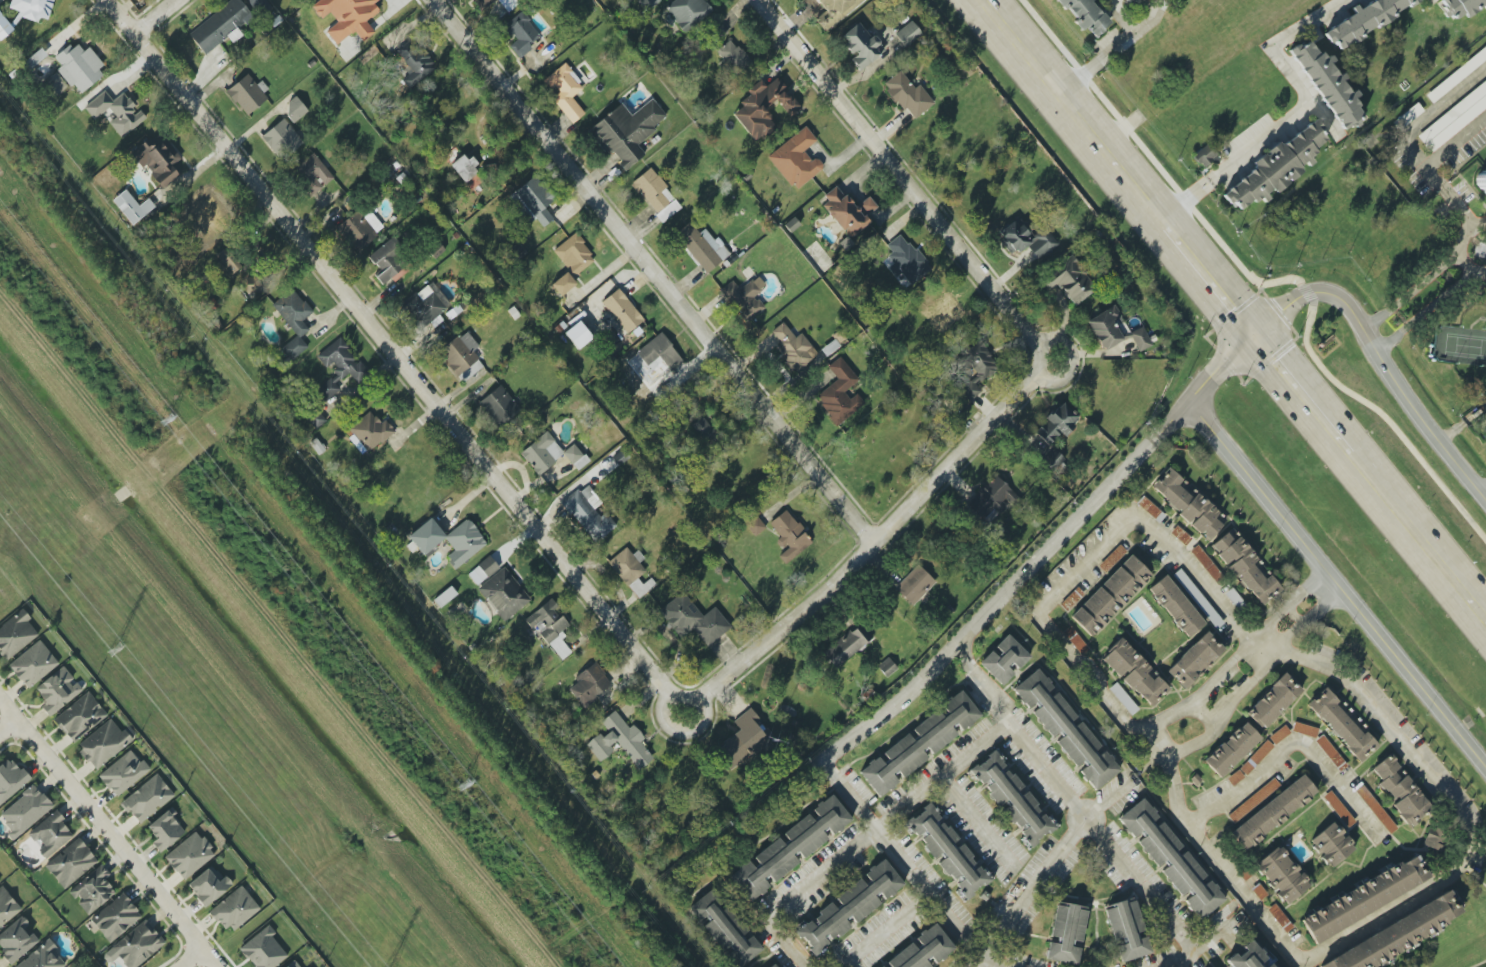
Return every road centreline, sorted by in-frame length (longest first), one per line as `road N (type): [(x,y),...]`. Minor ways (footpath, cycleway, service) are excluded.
road 1 (residential): [(683,695),(664,686),(107,0)]
road 2 (track): [(0,389),(474,966)]
road 3 (residential): [(872,541),(432,0)]
road 4 (residential): [(1252,335),(958,641),(831,753),(835,783),(874,832)]
road 5 (residential): [(683,695),(704,697),(799,617),(1023,389),(1037,361)]
road 6 (residential): [(1485,771),(1188,400)]
road 7 (residential): [(1037,361),(1031,338),(756,0)]
road 8 (residential): [(1161,222),(1311,101),(1274,45),(1346,0)]
road 9 (residential): [(216,966),(0,698)]
road 10 (primary): [(978,0),(1161,222)]
road 11 (residential): [(1323,292),(1352,310),(1396,385),(1485,501)]
road 12 (primary): [(1485,622),(1348,453)]
road 13 (residential): [(874,832),(772,912),(814,966)]
road 14 (residential): [(1271,649),(1322,607),(1324,589),(1306,590),(1254,633)]
road 15 (primary): [(1348,453),(1252,335)]
road 16 (primary): [(1161,222),(1252,335)]
road 17 (residential): [(1052,90),(1152,19),(1162,0)]

